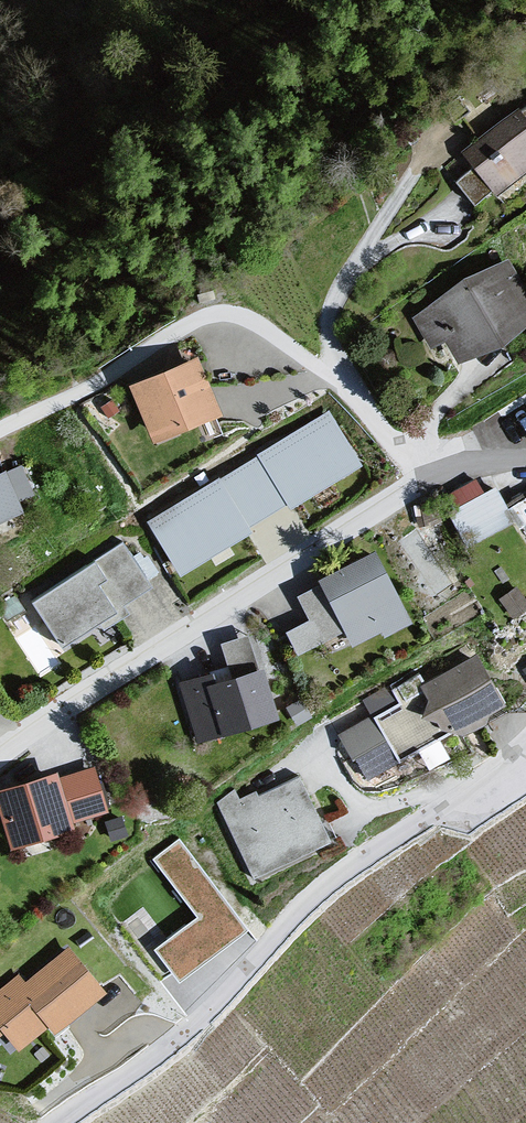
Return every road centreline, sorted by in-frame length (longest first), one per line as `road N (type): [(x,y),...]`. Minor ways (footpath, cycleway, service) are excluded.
road 1 (residential): [(525,738),(487,775),(305,897),(192,1022),(56,1122)]
road 2 (residential): [(0,430),(94,385),(191,323),(234,315),(345,389),(426,484)]
road 3 (residential): [(426,484),(0,756)]

